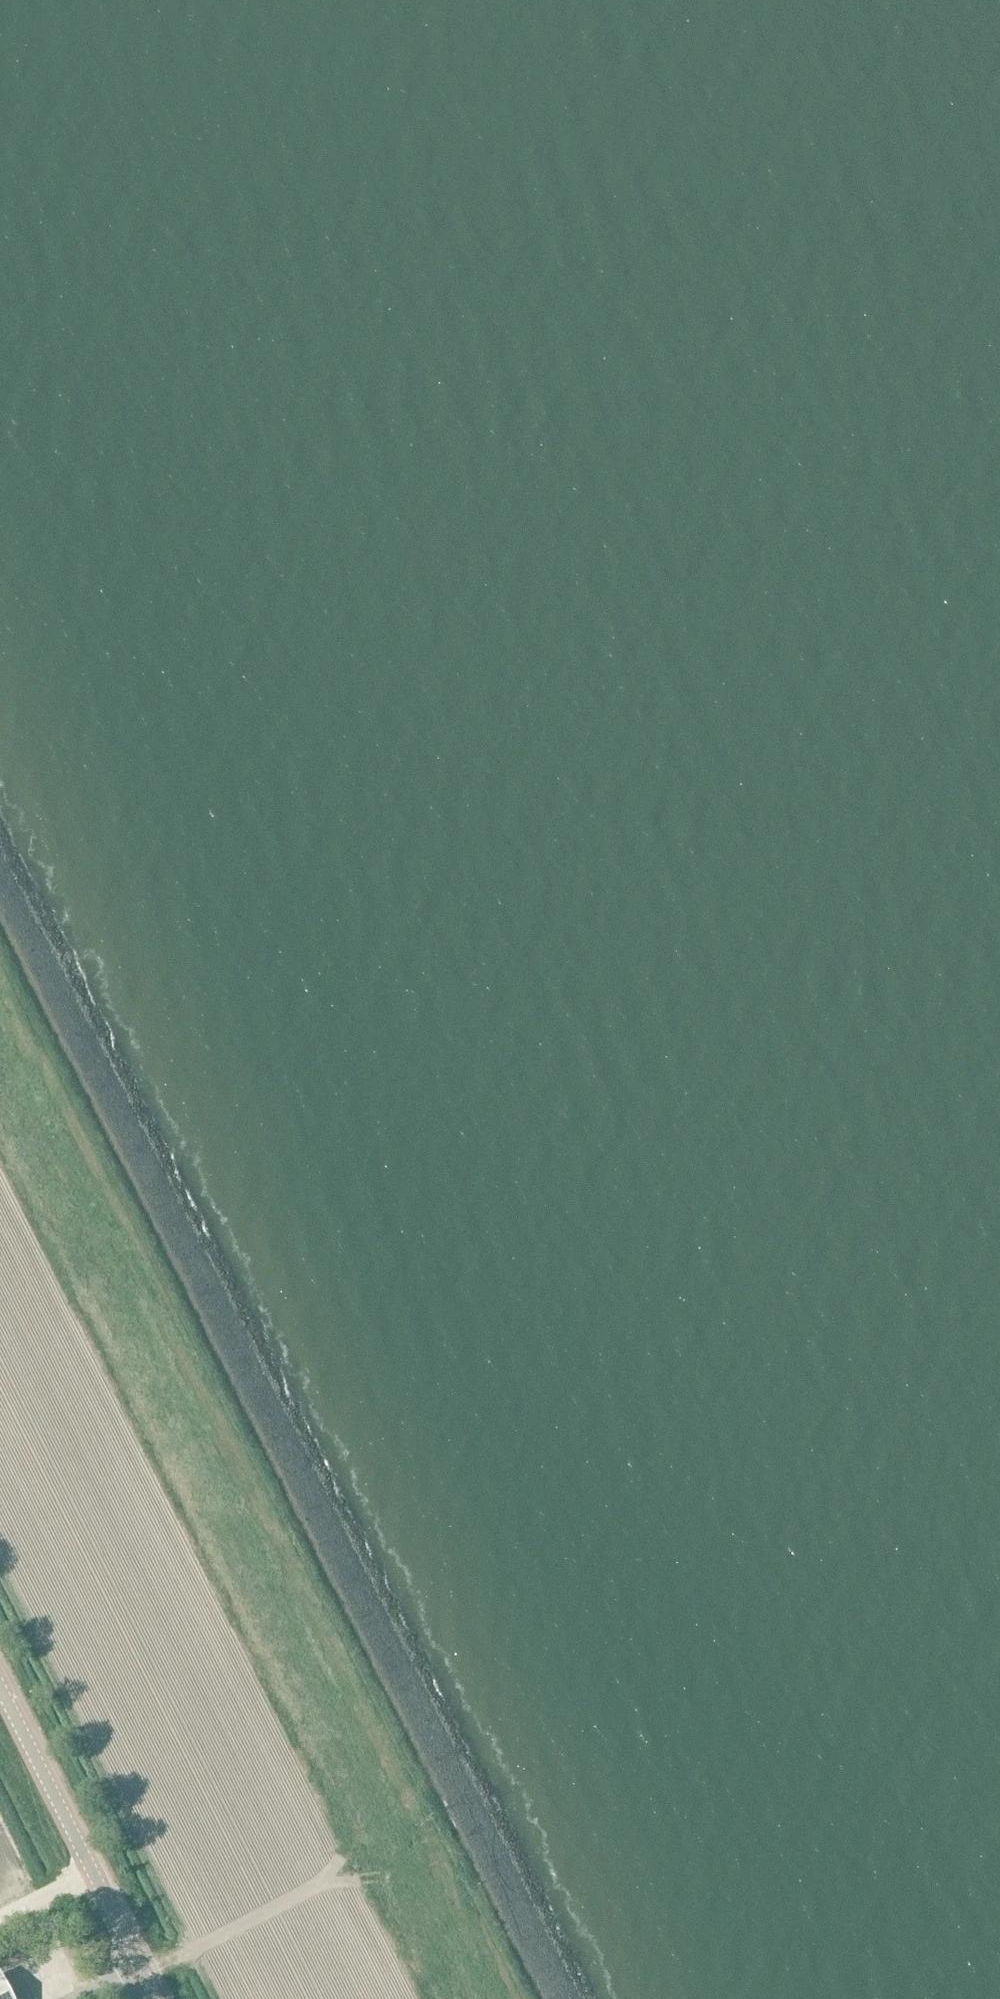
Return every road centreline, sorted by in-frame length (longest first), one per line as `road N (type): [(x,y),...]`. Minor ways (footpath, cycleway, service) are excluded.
road 1 (tertiary): [(155,1998),(0,1690)]
road 2 (track): [(349,1875),(144,1978)]

